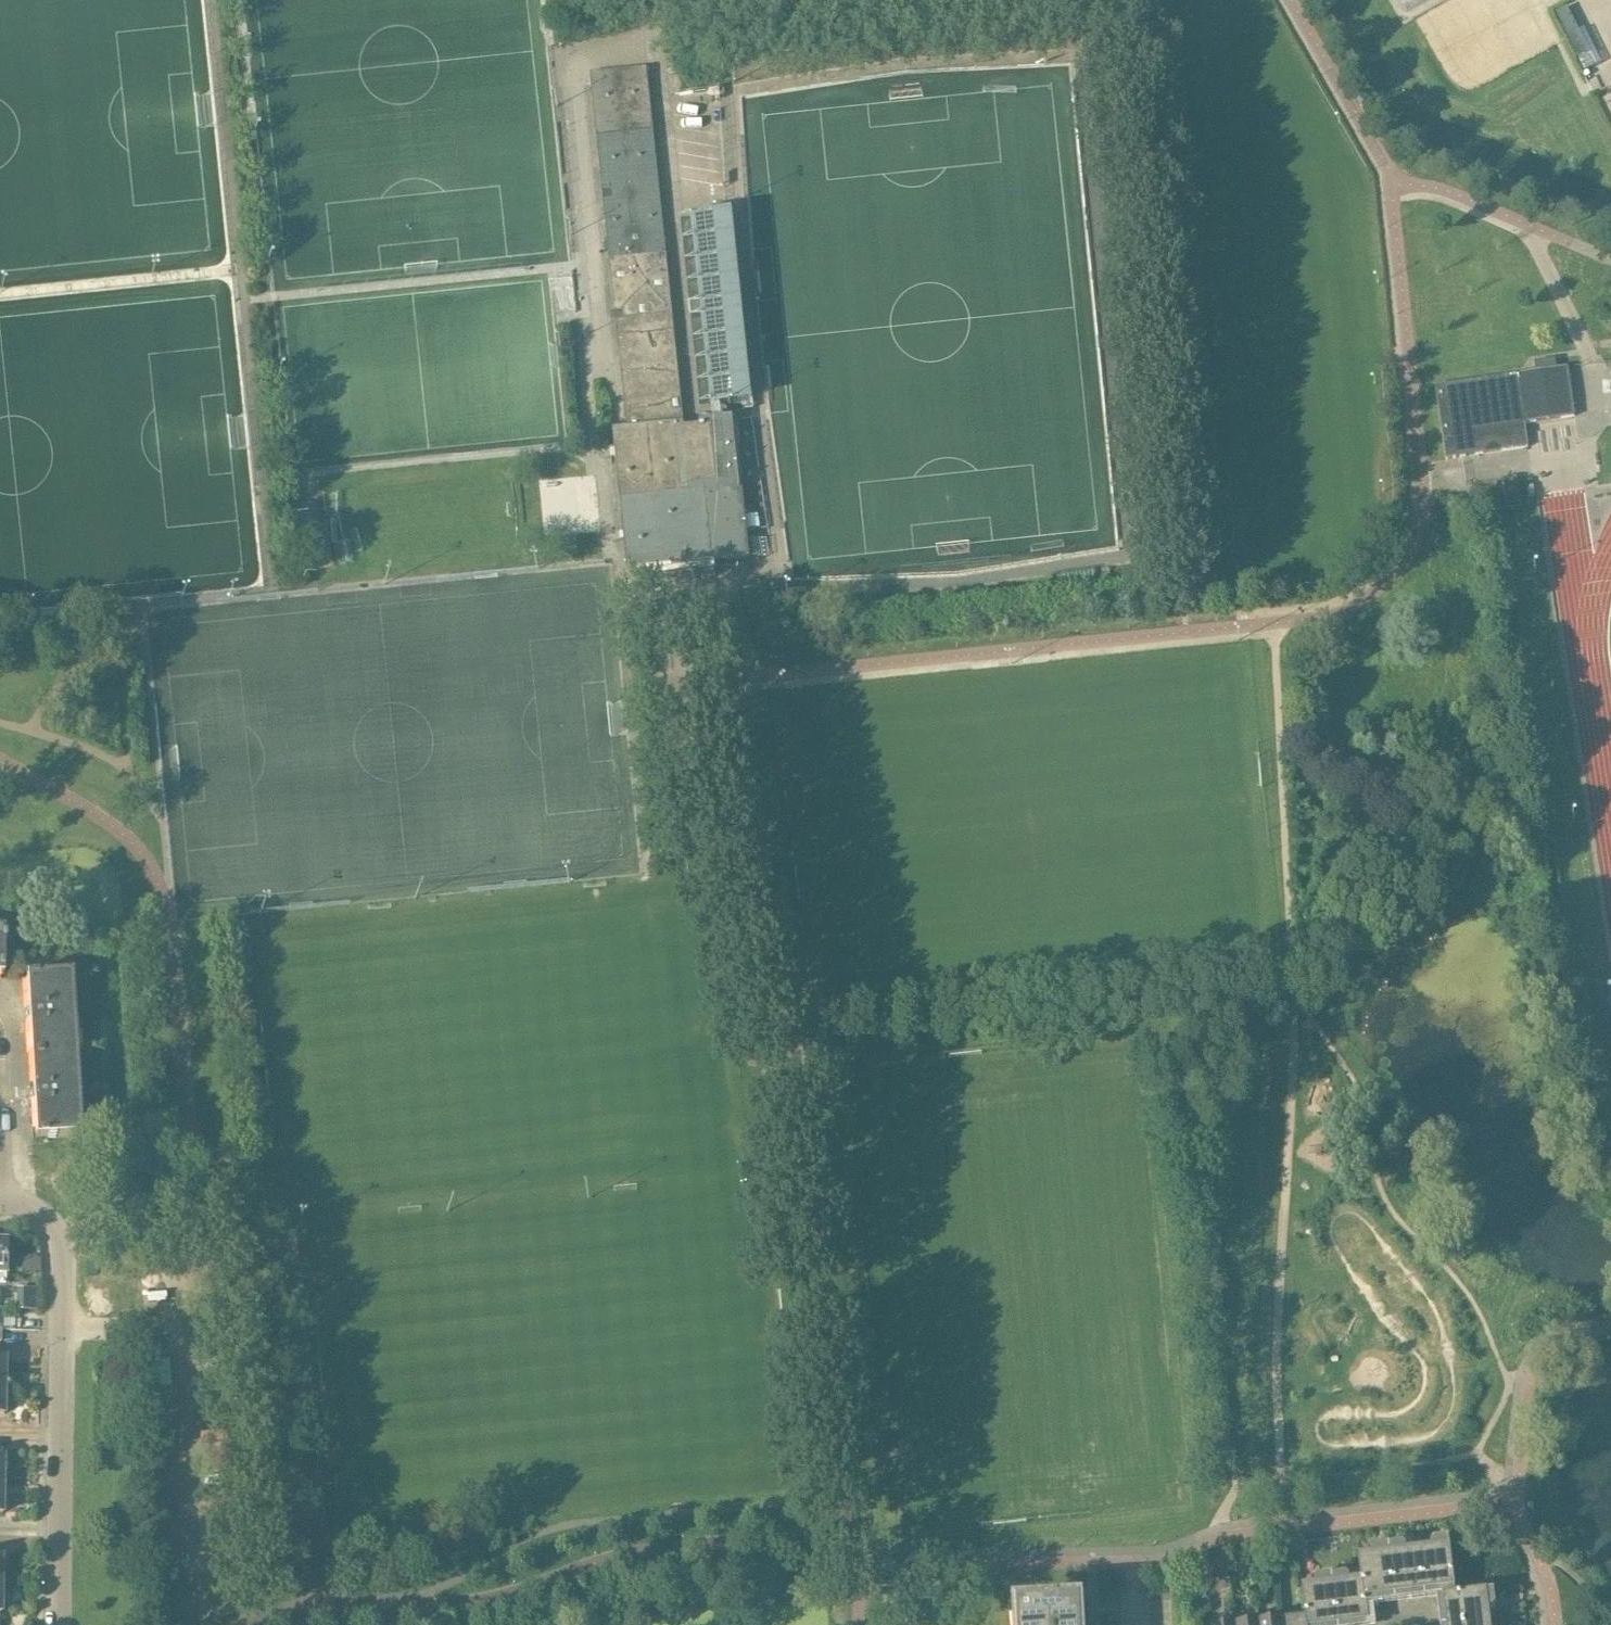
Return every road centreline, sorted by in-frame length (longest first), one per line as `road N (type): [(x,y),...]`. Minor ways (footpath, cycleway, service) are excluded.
road 1 (residential): [(57,1624),(57,1233),(33,1211),(0,1208)]

